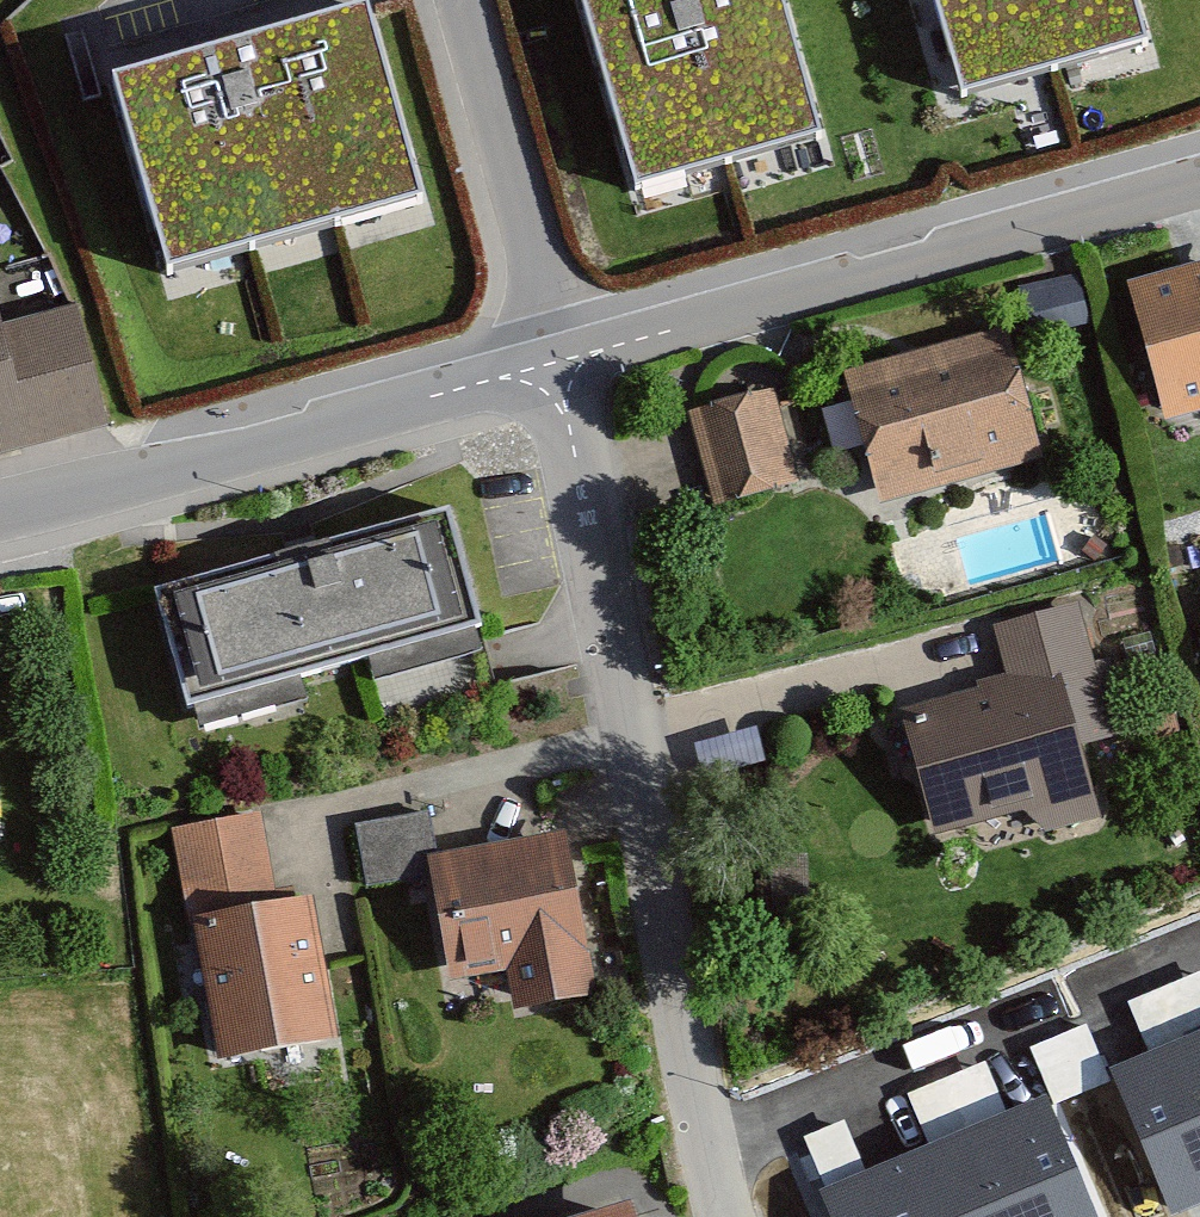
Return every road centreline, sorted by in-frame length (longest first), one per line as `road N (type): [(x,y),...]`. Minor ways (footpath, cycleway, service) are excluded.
road 1 (residential): [(560,362),(679,1019),(709,1150),(736,1216)]
road 2 (residential): [(560,362),(1199,182)]
road 3 (residential): [(0,516),(560,362)]
road 4 (residential): [(560,362),(461,0)]

